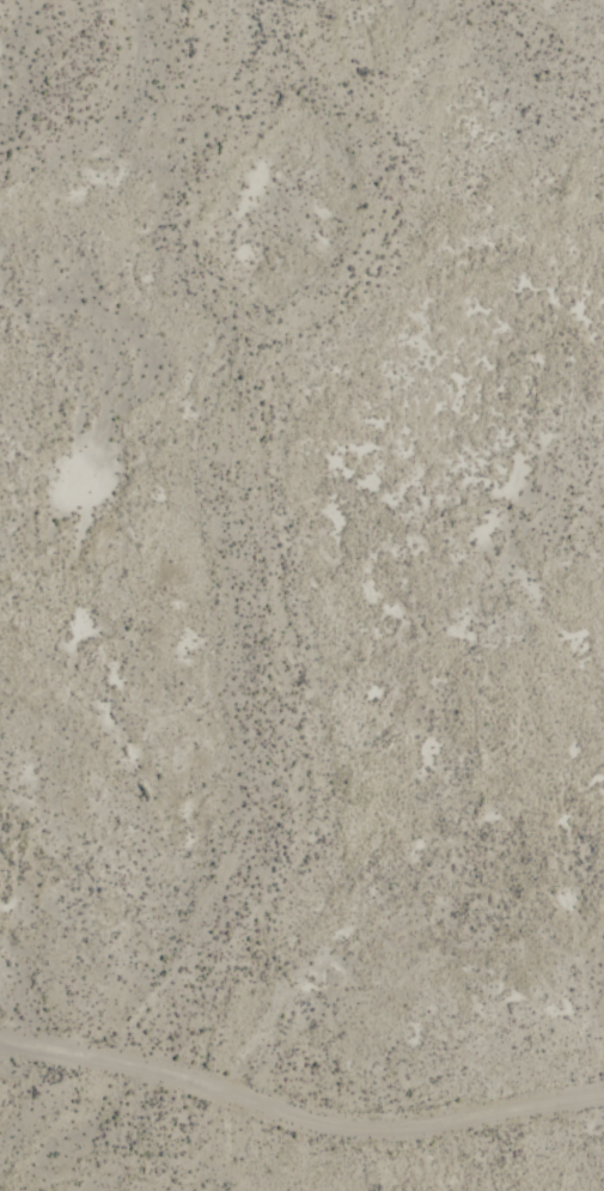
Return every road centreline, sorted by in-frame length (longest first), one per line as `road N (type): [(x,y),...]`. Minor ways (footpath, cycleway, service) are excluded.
road 1 (track): [(0,1040),(146,1062),(287,1111),(390,1134),(603,1098)]

